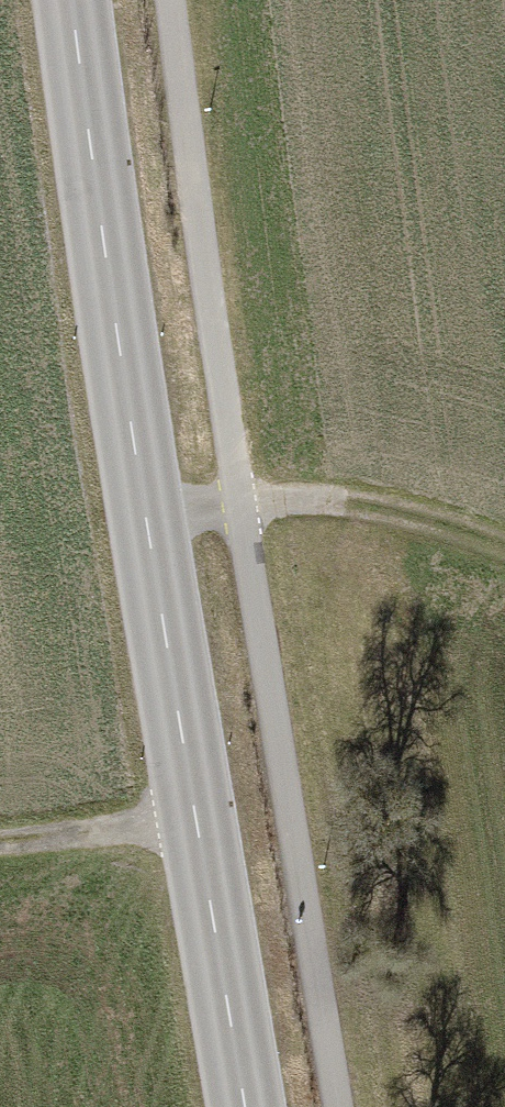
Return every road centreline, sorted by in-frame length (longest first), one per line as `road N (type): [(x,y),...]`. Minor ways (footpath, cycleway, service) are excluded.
road 1 (secondary): [(69,0),(244,1106)]
road 2 (track): [(146,517),(342,500),(504,554)]
road 3 (track): [(0,844),(194,819)]

